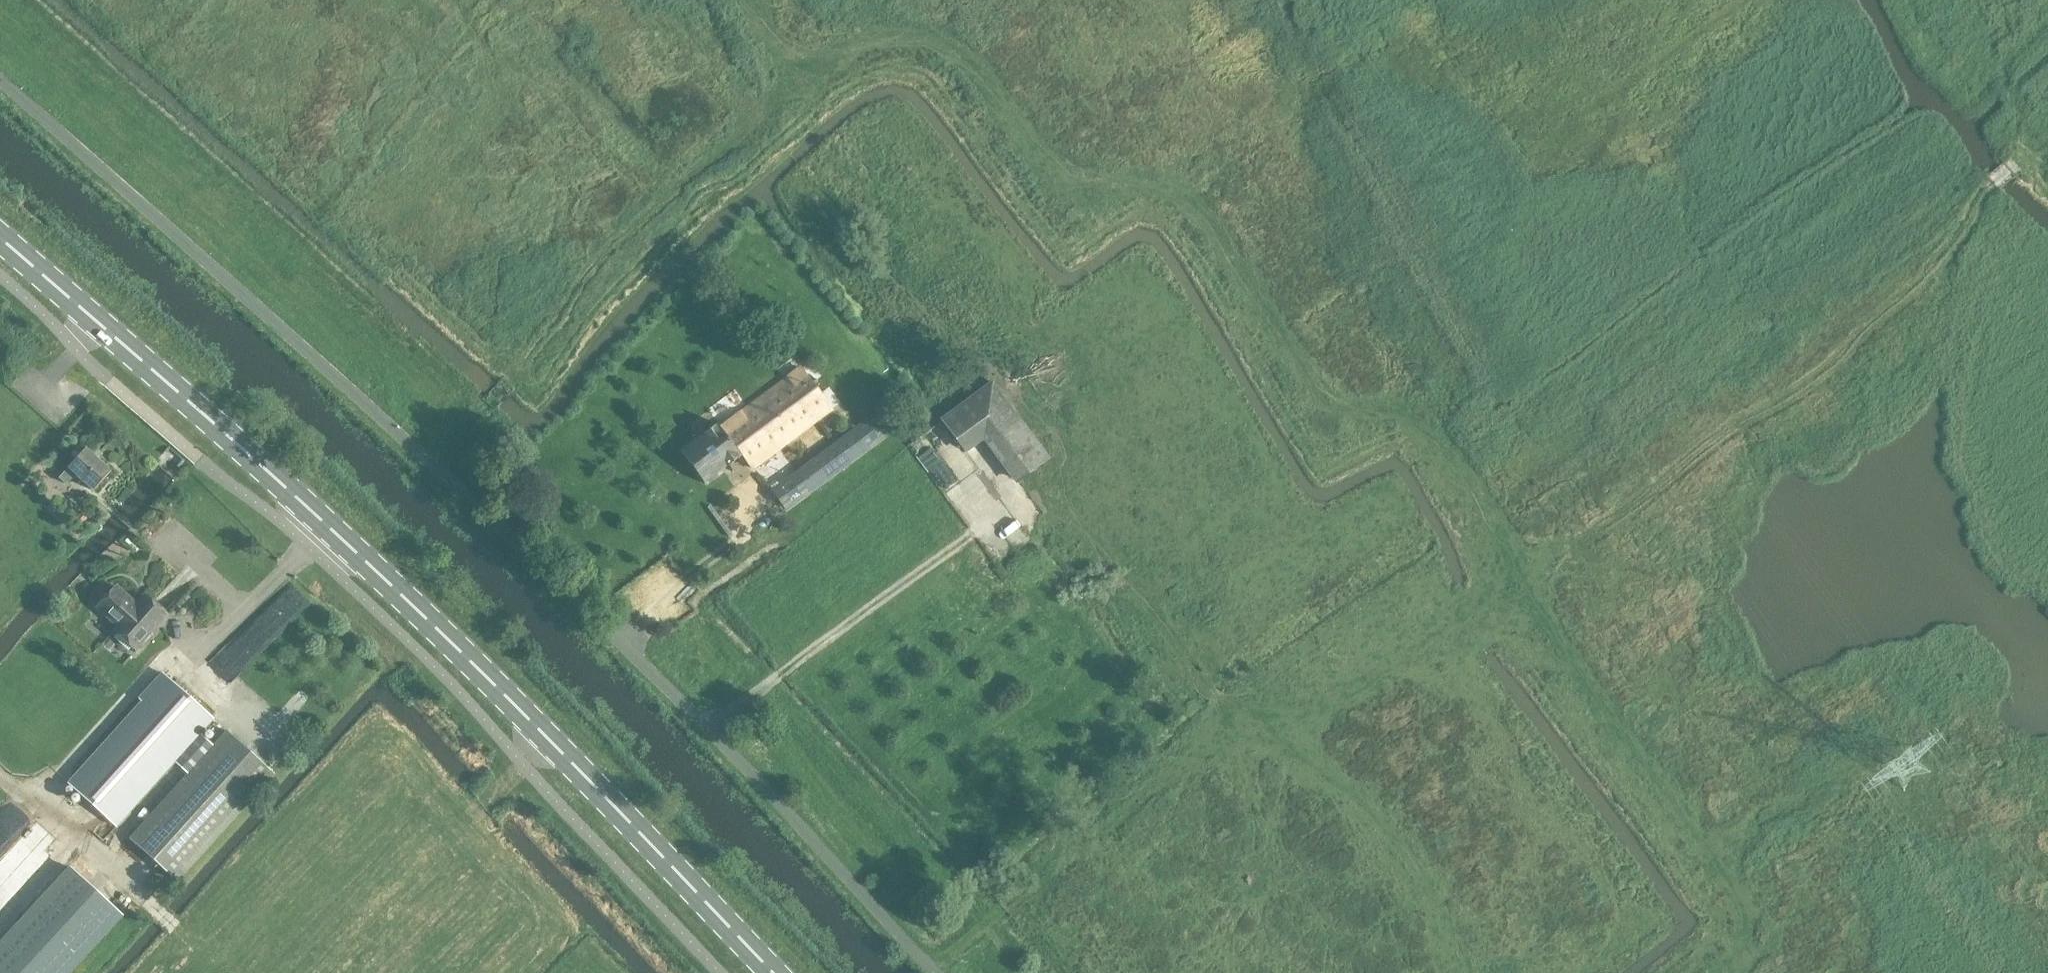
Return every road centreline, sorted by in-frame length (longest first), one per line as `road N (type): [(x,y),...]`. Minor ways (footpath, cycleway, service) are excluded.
road 1 (track): [(1984,189),(1914,279),(1769,407),(1526,573),(1245,724),(932,971)]
road 2 (unclassified): [(934,972),(578,600),(0,81)]
road 3 (primary): [(768,972),(414,605),(0,236)]
road 4 (track): [(984,527),(705,735)]

